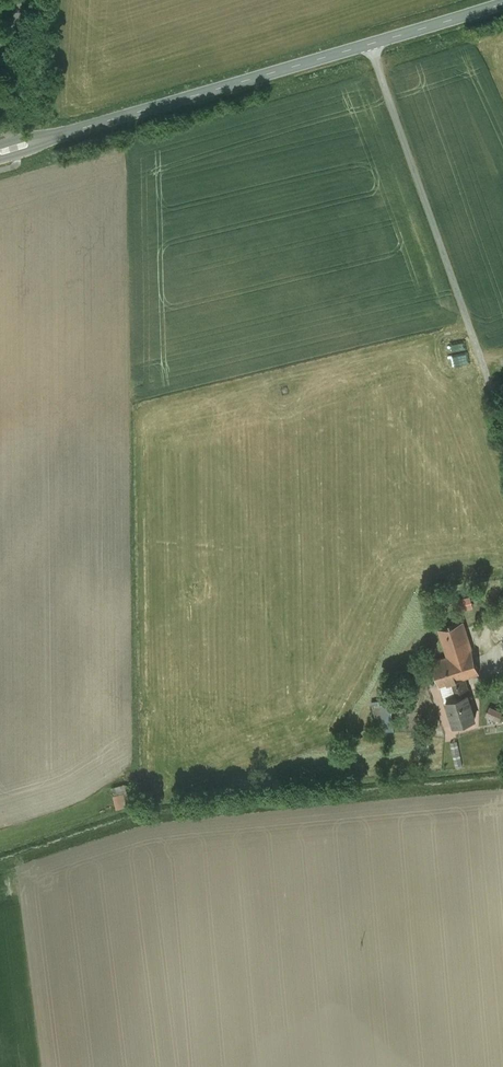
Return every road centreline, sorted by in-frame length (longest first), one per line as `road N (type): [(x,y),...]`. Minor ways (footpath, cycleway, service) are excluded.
road 1 (unclassified): [(502,422),(370,44)]
road 2 (tertiary): [(0,152),(370,44)]
road 3 (tertiary): [(370,44),(502,4)]

